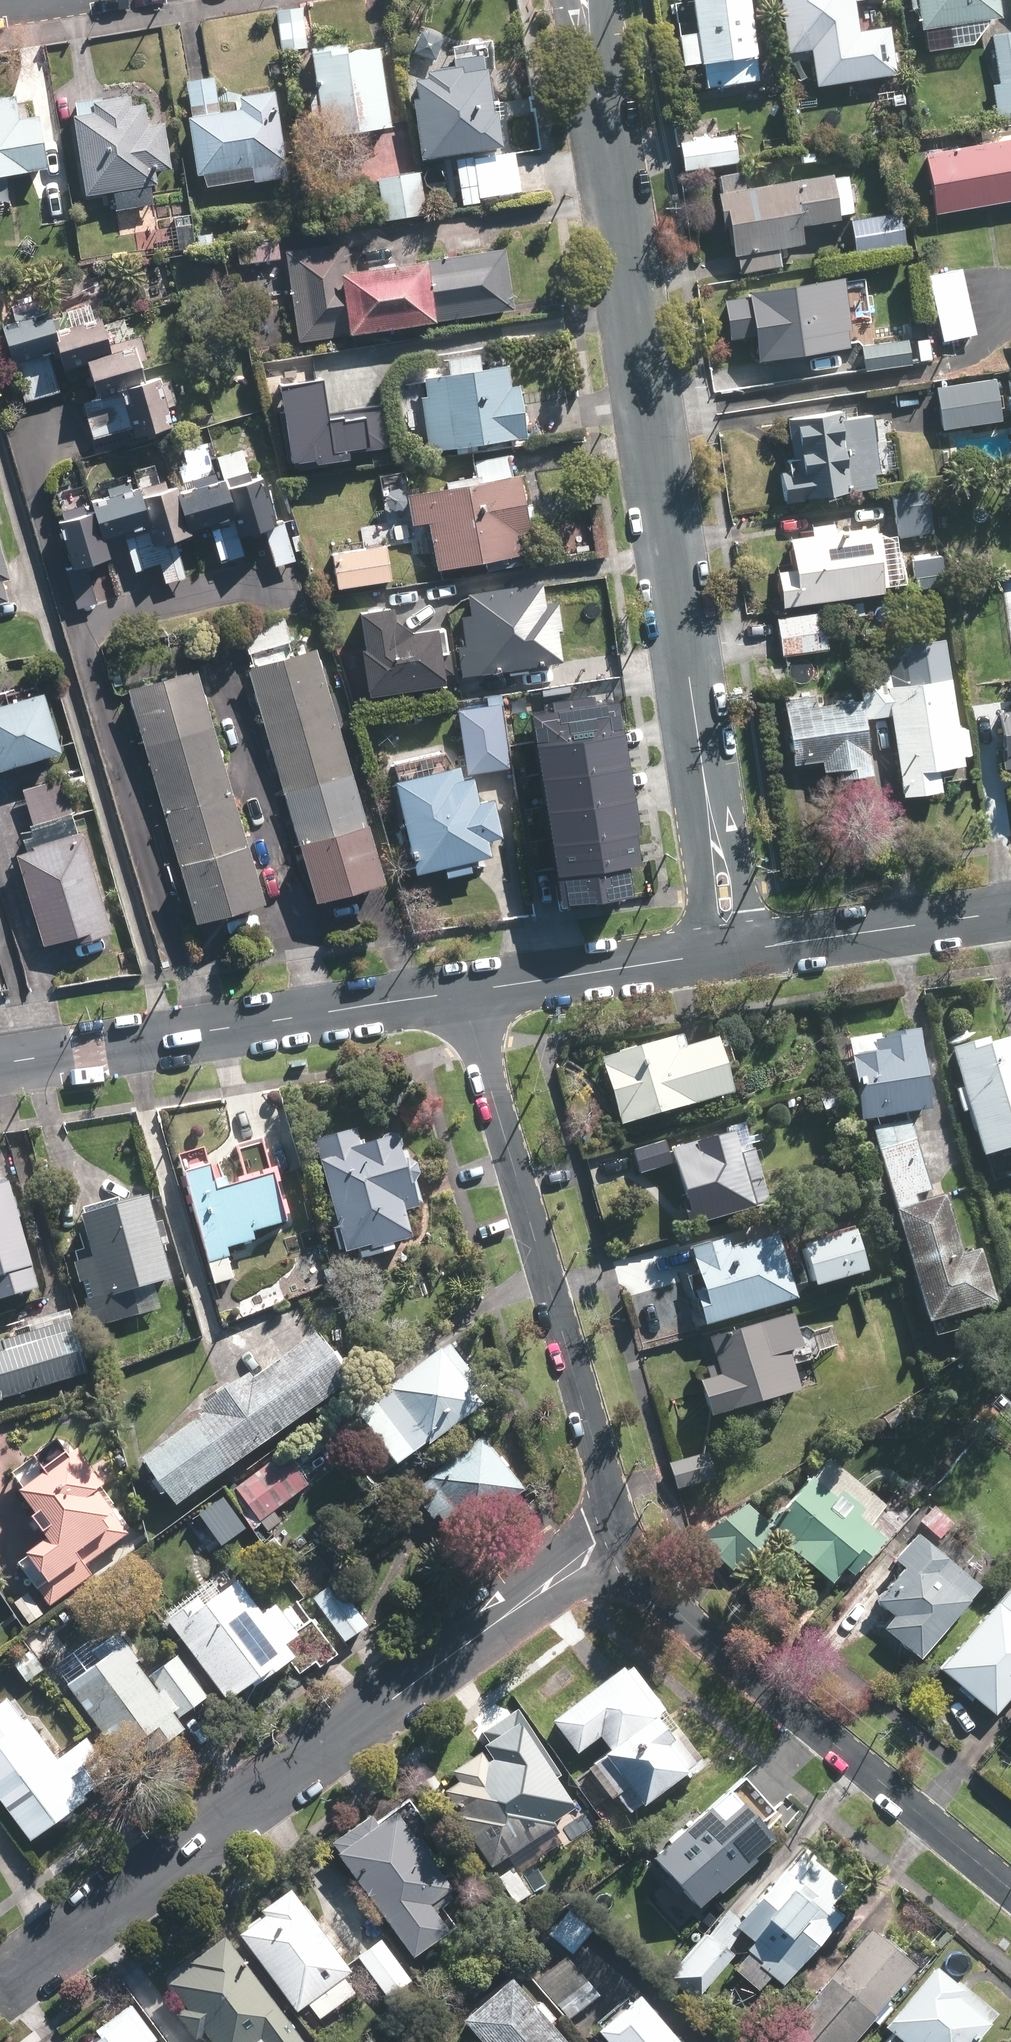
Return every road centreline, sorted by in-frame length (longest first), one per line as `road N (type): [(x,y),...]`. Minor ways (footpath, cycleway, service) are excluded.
road 1 (residential): [(584,0),(736,952)]
road 2 (residential): [(625,1534),(2,1996)]
road 3 (residential): [(625,1534),(461,992)]
road 4 (residential): [(1010,1887),(668,1603),(625,1534)]
road 5 (residential): [(0,1065),(461,992)]
road 6 (residential): [(461,992),(736,952)]
road 7 (residential): [(736,952),(1010,912)]

